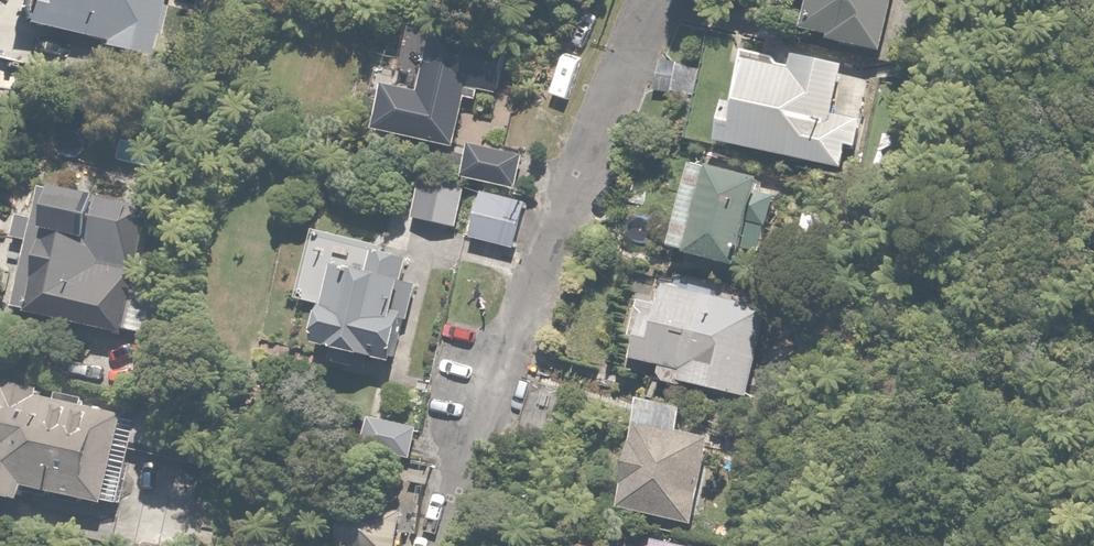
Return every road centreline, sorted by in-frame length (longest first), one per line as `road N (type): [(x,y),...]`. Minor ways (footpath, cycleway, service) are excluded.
road 1 (residential): [(451,545),(509,358),(651,2)]

